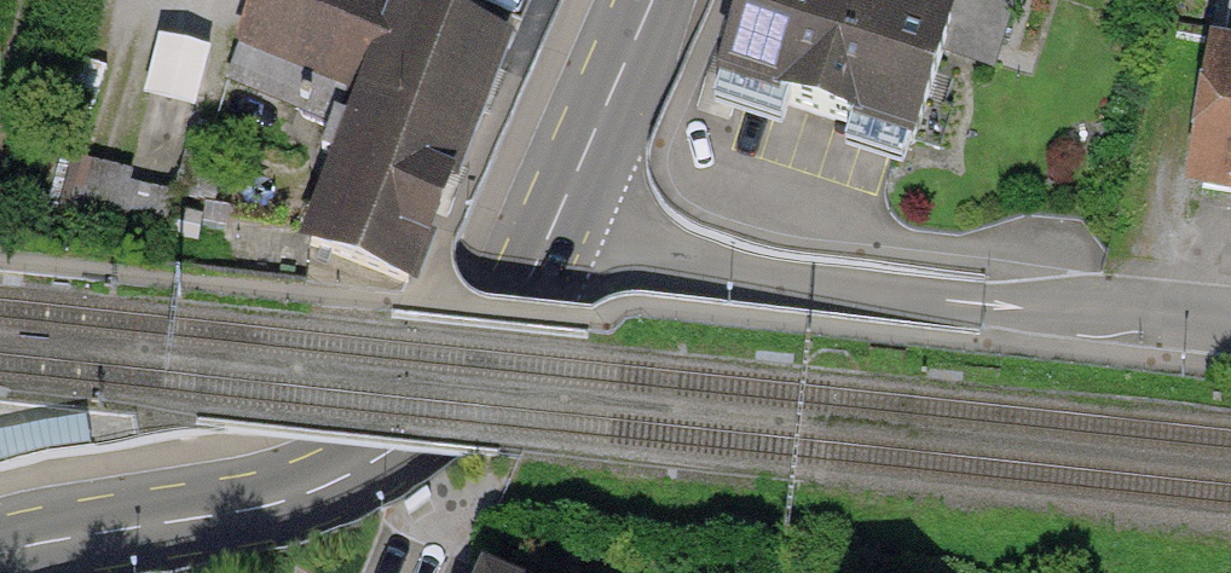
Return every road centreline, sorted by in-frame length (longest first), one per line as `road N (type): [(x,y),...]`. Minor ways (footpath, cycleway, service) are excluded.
road 1 (residential): [(547,239),(526,293),(454,389),(388,455),(341,487),(274,508),(0,557)]
road 2 (residential): [(547,239),(1099,307)]
road 3 (residential): [(653,0),(547,239)]
road 4 (residential): [(1230,321),(1099,307)]

